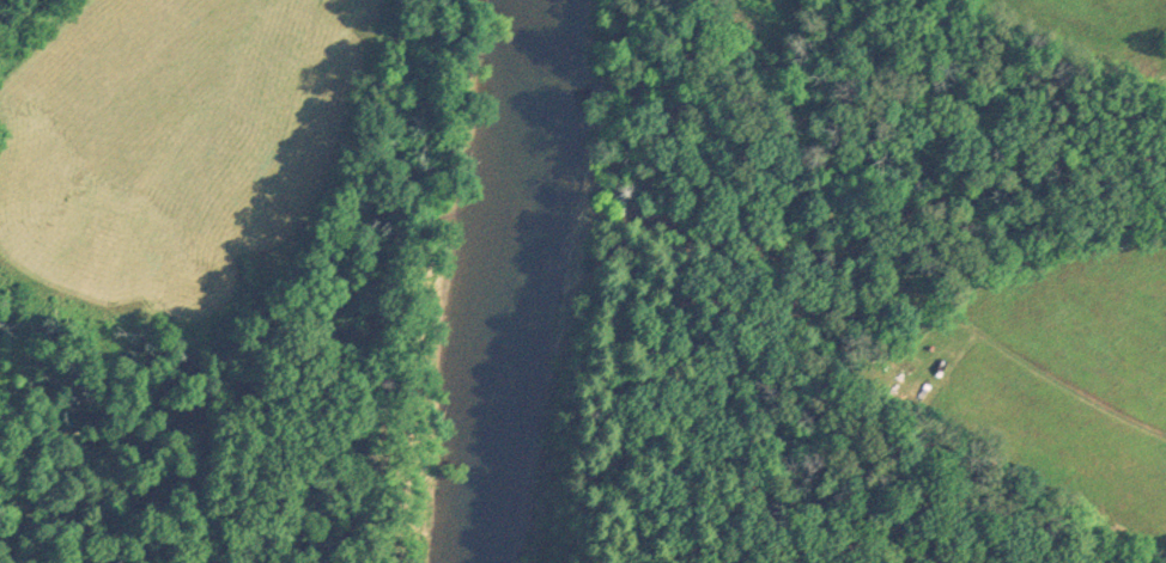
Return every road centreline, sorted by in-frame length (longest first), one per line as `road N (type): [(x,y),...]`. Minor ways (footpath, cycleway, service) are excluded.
road 1 (track): [(1165,432),(1128,416),(1033,323),(906,347),(784,350),(719,330)]

